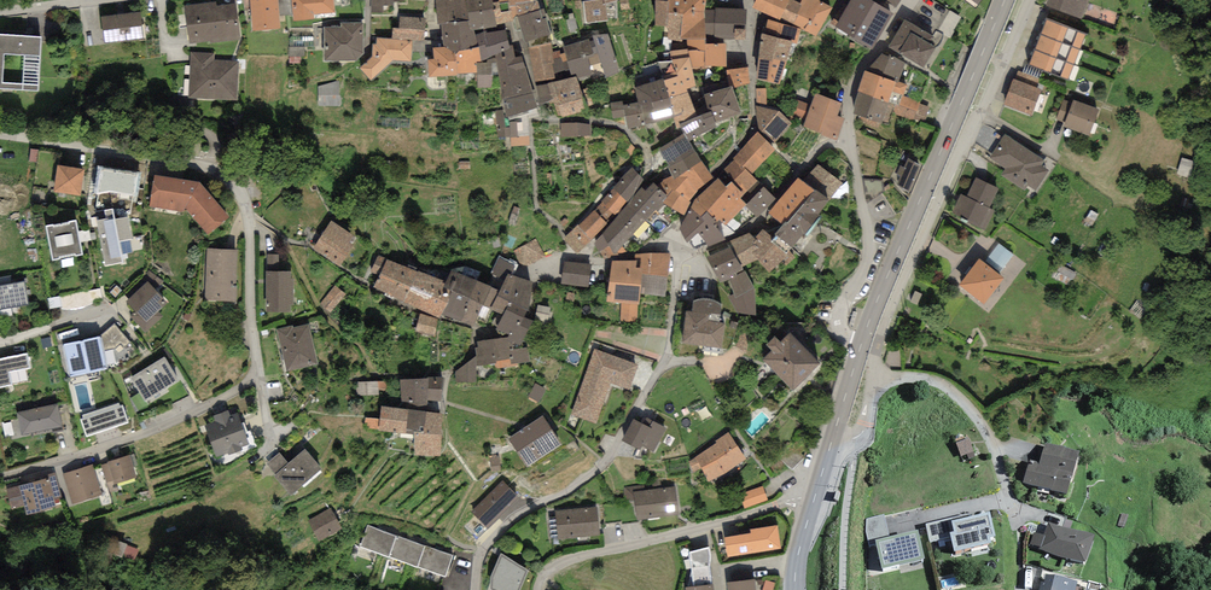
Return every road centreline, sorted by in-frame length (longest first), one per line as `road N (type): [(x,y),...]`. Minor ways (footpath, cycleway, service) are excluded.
road 1 (residential): [(0,142),(66,157),(188,164),(238,186),(251,215),(260,375)]
road 2 (residential): [(475,589),(481,553),(507,523),(575,486),(609,455),(666,359),(679,254)]
road 3 (residential): [(873,380),(876,342),(901,278),(1030,0)]
road 4 (secondary): [(861,345),(1004,0)]
road 5 (residential): [(822,475),(745,515),(563,562),(545,572),(537,589)]
road 6 (residential): [(260,375),(131,438),(0,474)]
road 7 (residential): [(850,144),(868,246),(840,323),(843,336),(861,345)]
road 8 (residential): [(679,254),(727,241),(764,213),(815,153),(850,144)]
road 9 (residential): [(873,380),(925,382),(956,400),(987,443),(1008,509)]
road 10 (residential): [(907,0),(859,69),(849,102),(850,144)]
road 11 (residential): [(533,265),(641,251),(679,254)]

